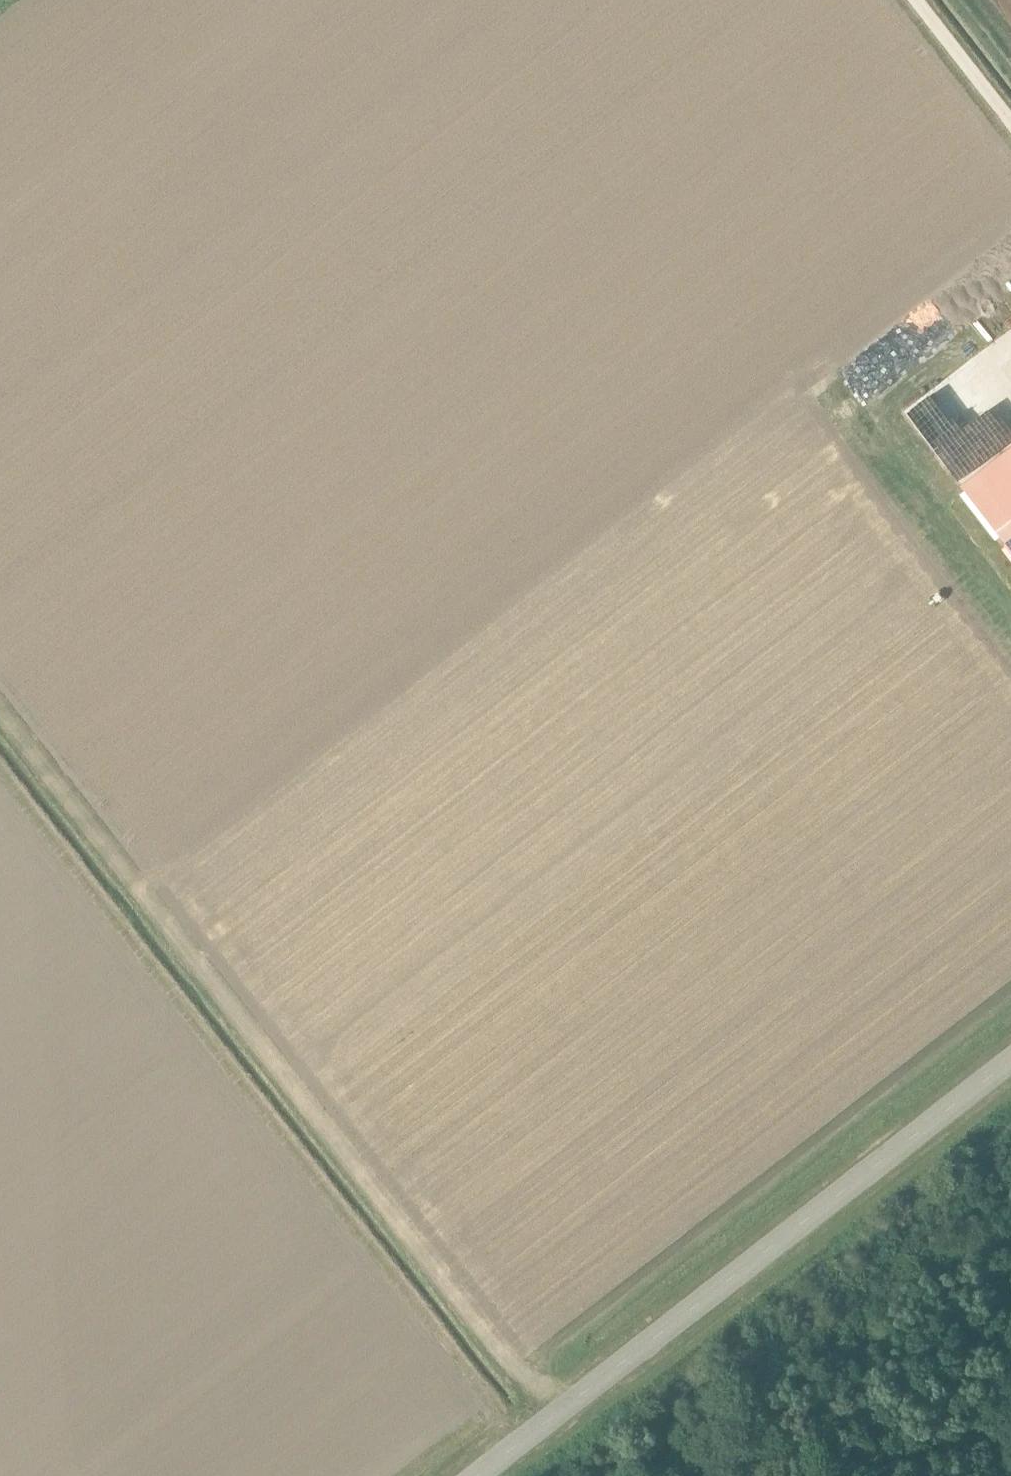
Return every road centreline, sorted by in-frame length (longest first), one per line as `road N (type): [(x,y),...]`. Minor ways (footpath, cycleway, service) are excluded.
road 1 (unclassified): [(479,1475),(1010,1062)]

